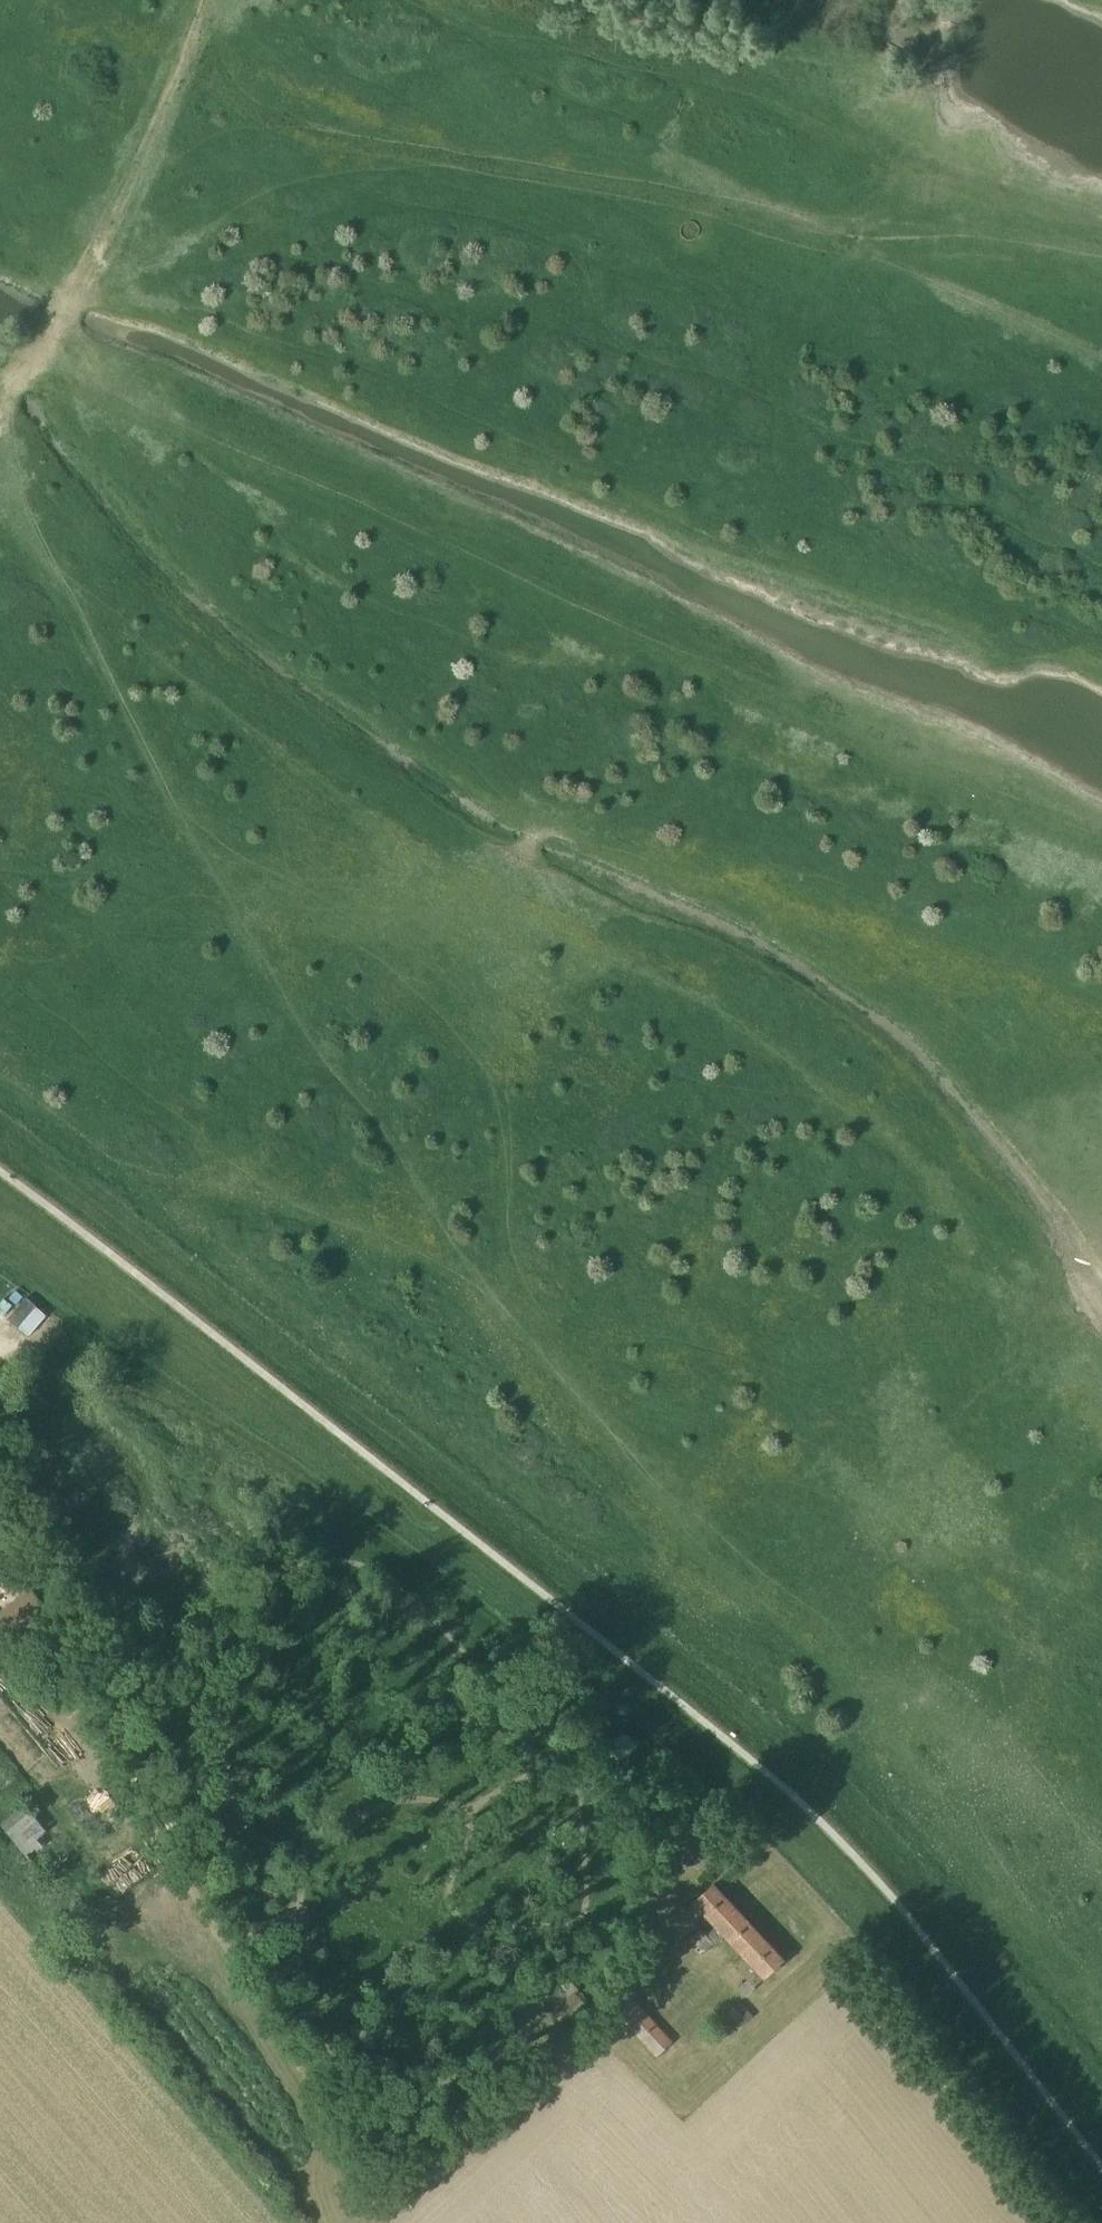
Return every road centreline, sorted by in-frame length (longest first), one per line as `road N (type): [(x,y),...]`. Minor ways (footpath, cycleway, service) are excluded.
road 1 (track): [(1080,2222),(734,1812),(702,1805),(684,1817),(654,1903),(605,1993),(526,2081),(395,2195),(150,1824),(0,1665)]

